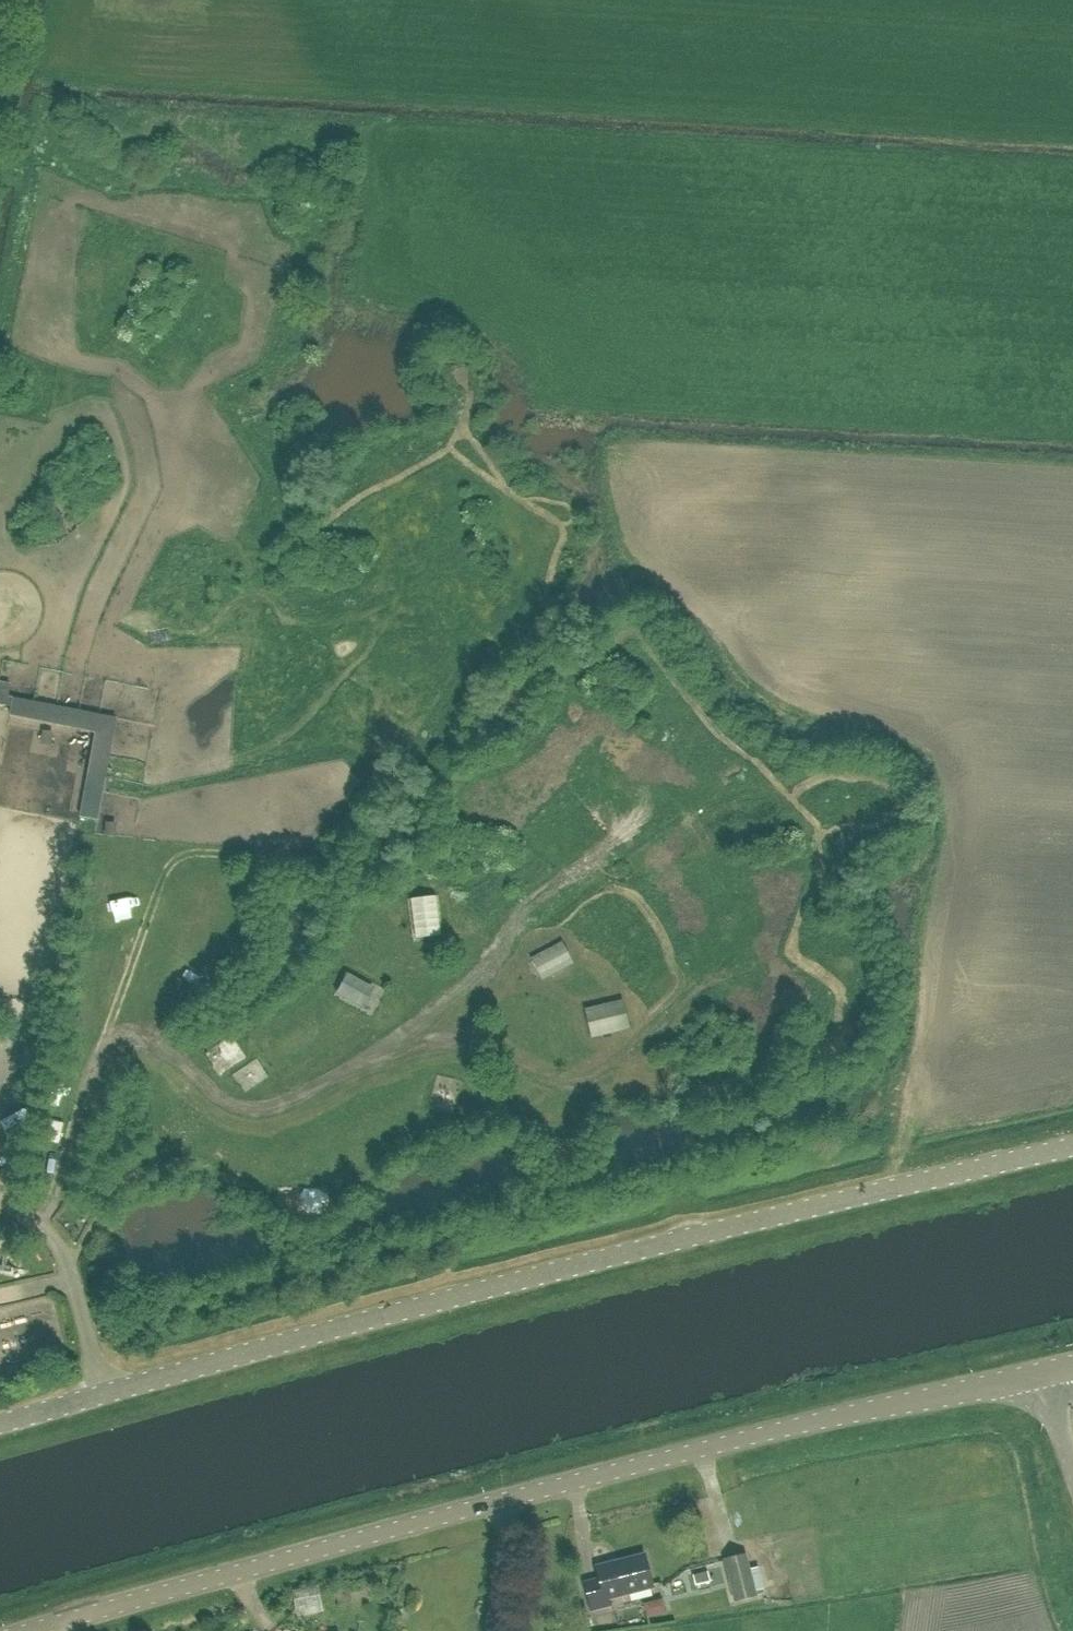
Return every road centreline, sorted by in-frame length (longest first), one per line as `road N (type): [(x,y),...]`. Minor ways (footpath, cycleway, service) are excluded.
road 1 (tertiary): [(1072,1147),(366,1320),(0,1424)]
road 2 (tertiary): [(29,1630),(528,1494),(1039,1371)]

